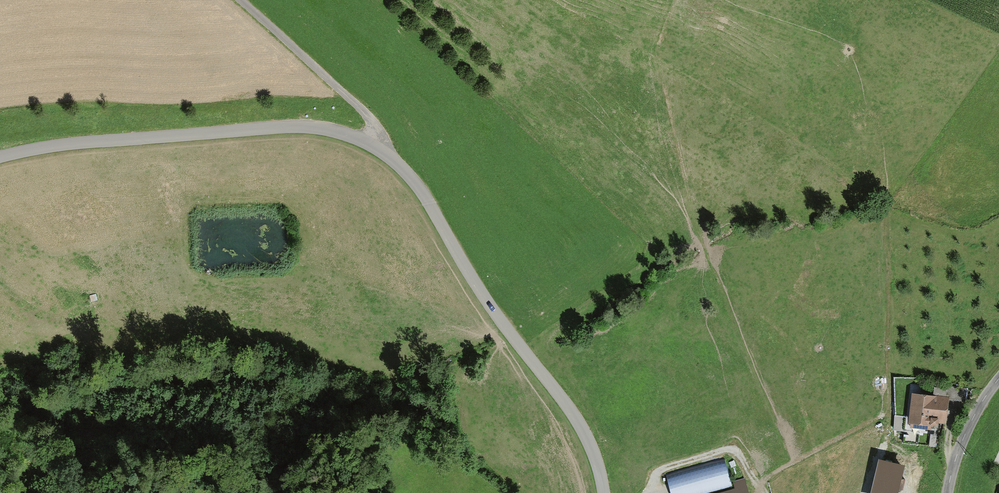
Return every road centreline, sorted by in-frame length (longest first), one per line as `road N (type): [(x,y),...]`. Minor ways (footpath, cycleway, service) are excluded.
road 1 (unclassified): [(382,147),(417,183),(484,298),(585,434),(604,492)]
road 2 (unclassified): [(0,161),(42,147),(239,130),(326,129),(382,147)]
road 3 (unclassified): [(240,0),(367,115),(382,147)]
road 4 (unclassified): [(947,492),(963,440),(998,378)]

